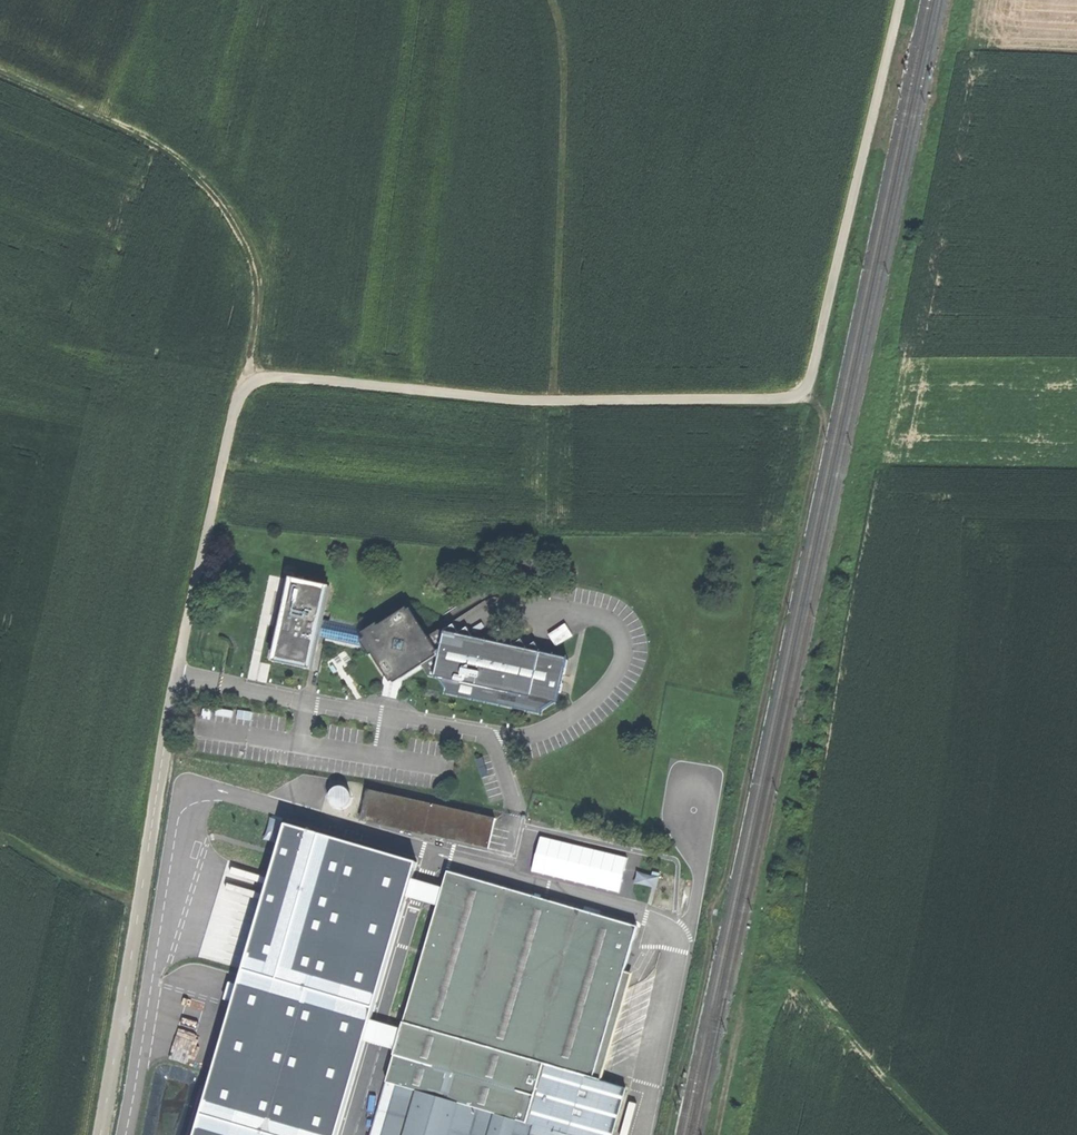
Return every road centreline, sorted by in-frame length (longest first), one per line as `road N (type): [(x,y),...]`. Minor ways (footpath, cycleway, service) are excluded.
road 1 (unclassified): [(311,378),(552,400),(797,395),(812,371),(900,0)]
road 2 (track): [(805,389),(819,404),(822,429),(729,850),(709,907),(707,969),(670,1134)]
road 3 (unclassified): [(97,1134),(177,675)]
road 4 (track): [(255,381),(250,352),(259,266),(217,194),(182,158),(137,131),(0,71)]
road 5 (unclassified): [(311,378),(266,378),(239,396),(177,675)]
road 6 (track): [(942,1134),(796,972)]
road 7 (track): [(718,1134),(754,966)]

